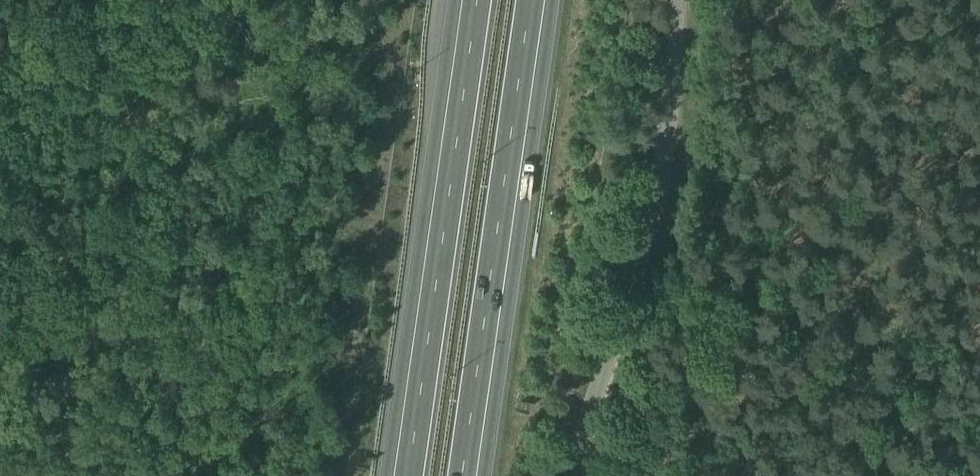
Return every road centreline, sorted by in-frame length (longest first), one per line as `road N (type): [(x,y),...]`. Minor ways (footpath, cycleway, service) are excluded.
road 1 (unclassified): [(578,475),(669,203),(687,0)]
road 2 (motorway): [(469,475),(538,0)]
road 3 (motorway): [(469,0),(401,475)]

